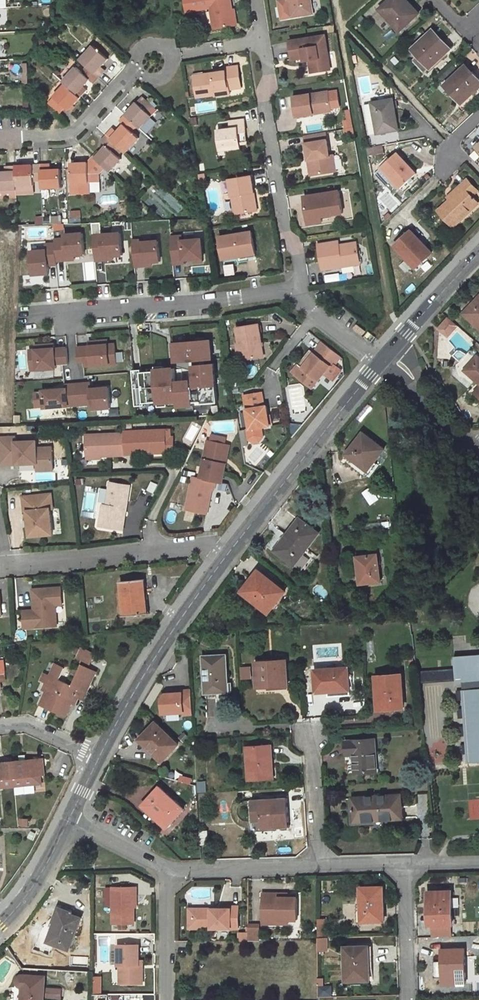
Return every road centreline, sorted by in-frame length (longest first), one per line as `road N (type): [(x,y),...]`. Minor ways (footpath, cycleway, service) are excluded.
road 1 (residential): [(257,0),(270,78),(263,103),(300,288)]
road 2 (residential): [(26,313),(300,288)]
road 3 (unclassified): [(231,551),(96,756)]
road 4 (unclassified): [(378,365),(231,551)]
road 5 (residential): [(0,567),(231,551)]
road 6 (residential): [(142,70),(72,135),(0,139)]
road 7 (residential): [(169,871),(319,867)]
road 8 (residential): [(309,721),(319,867)]
road 9 (unclassified): [(478,453),(429,408),(389,351)]
road 10 (unclassified): [(478,250),(389,351)]
road 11 (residential): [(407,865),(412,999)]
road 12 (residential): [(169,871),(169,999)]
road 13 (unclassified): [(67,819),(31,891),(0,926)]

